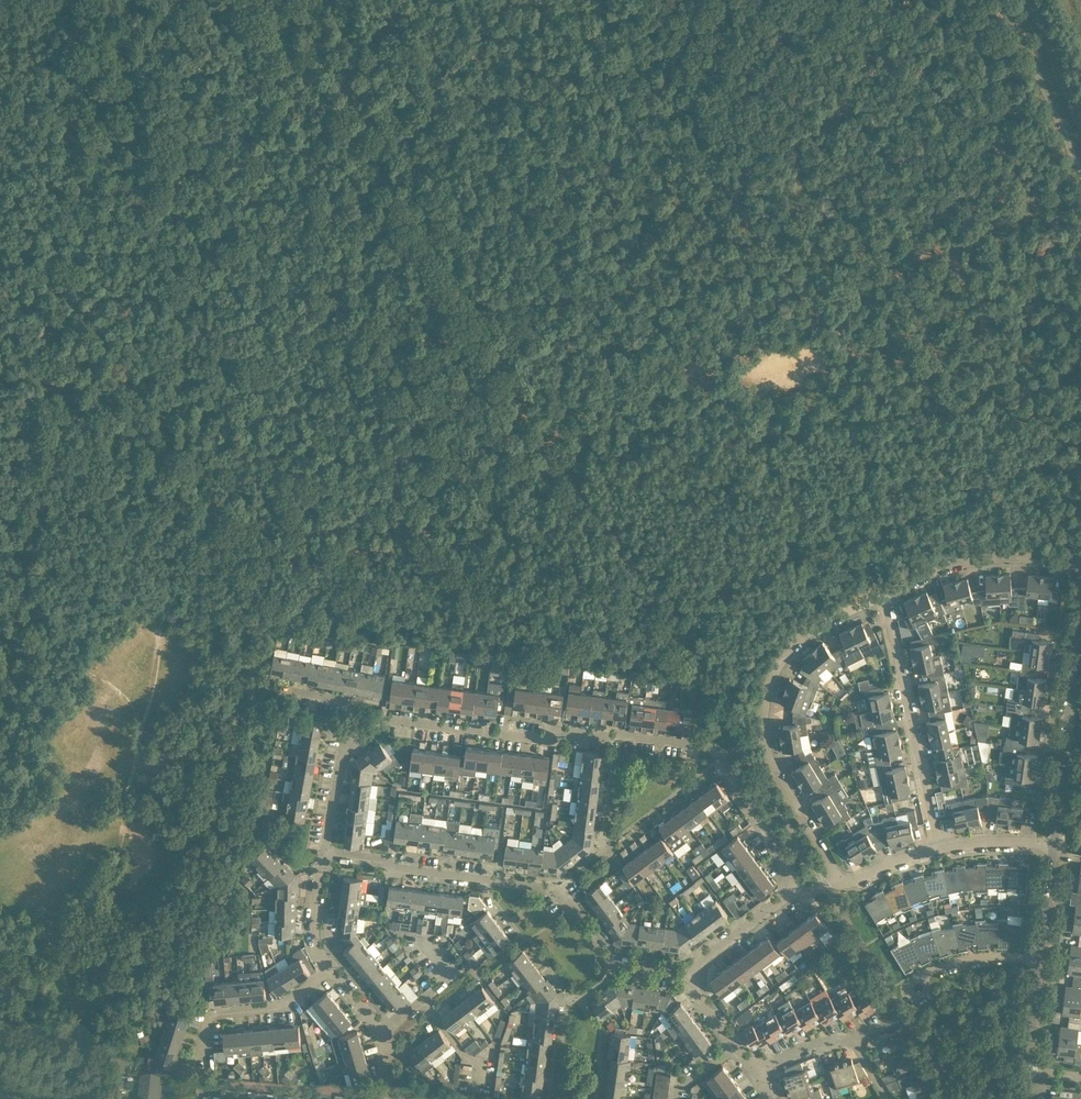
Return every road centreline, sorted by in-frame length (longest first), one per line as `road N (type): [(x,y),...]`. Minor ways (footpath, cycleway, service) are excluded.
road 1 (residential): [(352,745),(392,718),(545,739),(547,725),(702,744)]
road 2 (residential): [(842,881),(766,756),(761,710),(778,663),(796,641),(882,593)]
road 3 (residential): [(609,964),(553,888),(321,854)]
road 4 (residential): [(938,848),(882,593)]
road 5 (residential): [(1054,842),(1080,612)]
road 6 (residential): [(175,1098),(210,1014),(280,1006),(332,969)]
road 7 (residential): [(882,593),(961,562),(1080,561)]
road 8 (residential): [(797,890),(718,752),(702,744)]
road 9 (residential): [(691,972),(797,890)]
road 10 (residential): [(1039,960),(978,956),(941,966),(922,976),(918,987)]
road 11 (residential): [(332,969),(311,925),(321,854)]

